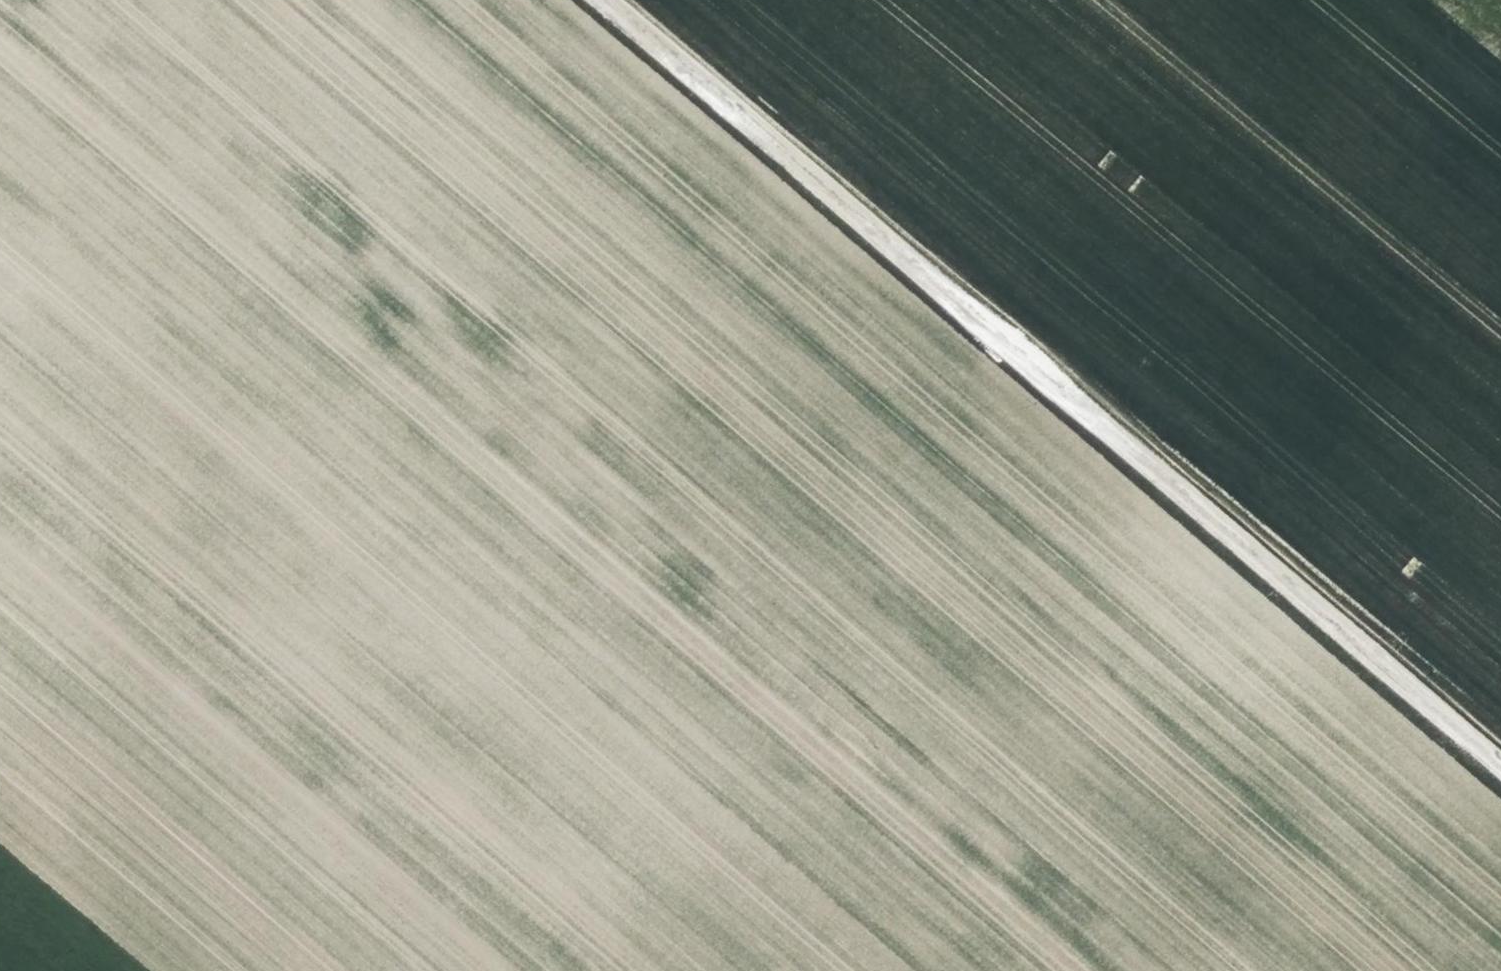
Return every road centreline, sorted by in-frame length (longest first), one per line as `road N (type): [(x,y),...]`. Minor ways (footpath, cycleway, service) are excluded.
road 1 (track): [(1500,768),(608,0)]

